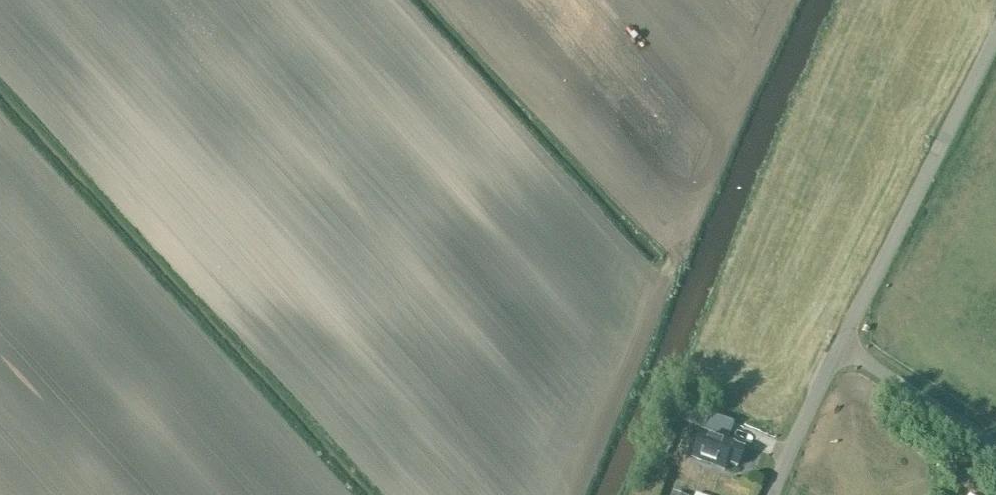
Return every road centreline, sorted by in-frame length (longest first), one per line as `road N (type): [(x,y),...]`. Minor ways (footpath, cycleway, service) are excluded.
road 1 (unclassified): [(774,494),(995,53)]

